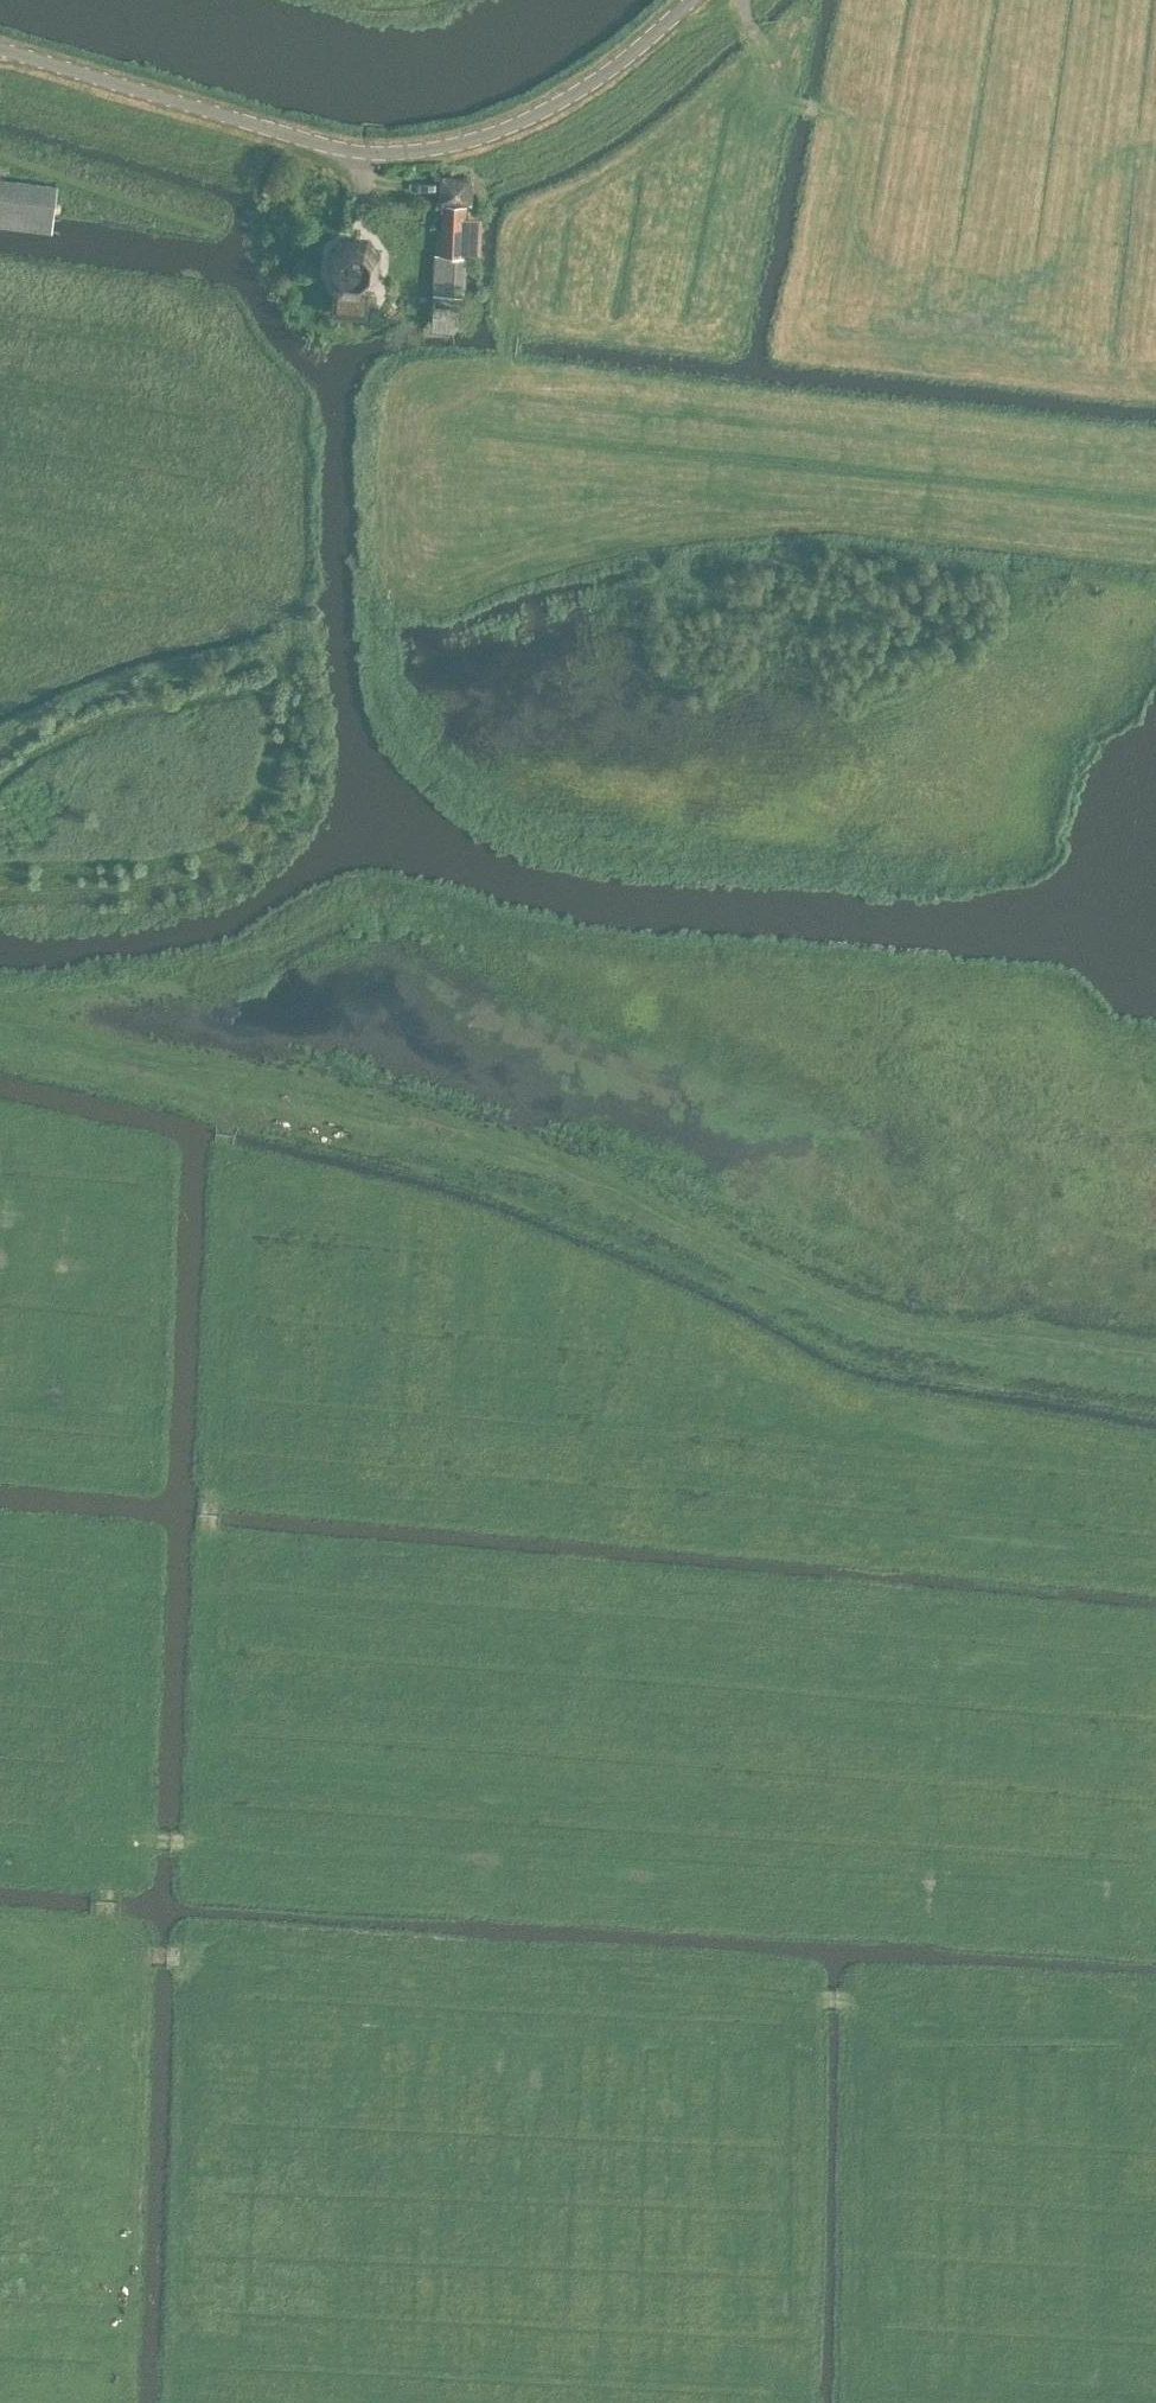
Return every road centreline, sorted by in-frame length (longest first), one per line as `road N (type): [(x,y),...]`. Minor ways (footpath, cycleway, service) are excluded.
road 1 (unclassified): [(0,49),(326,143),(388,150),(453,141),(541,112),(611,66),(688,0)]

